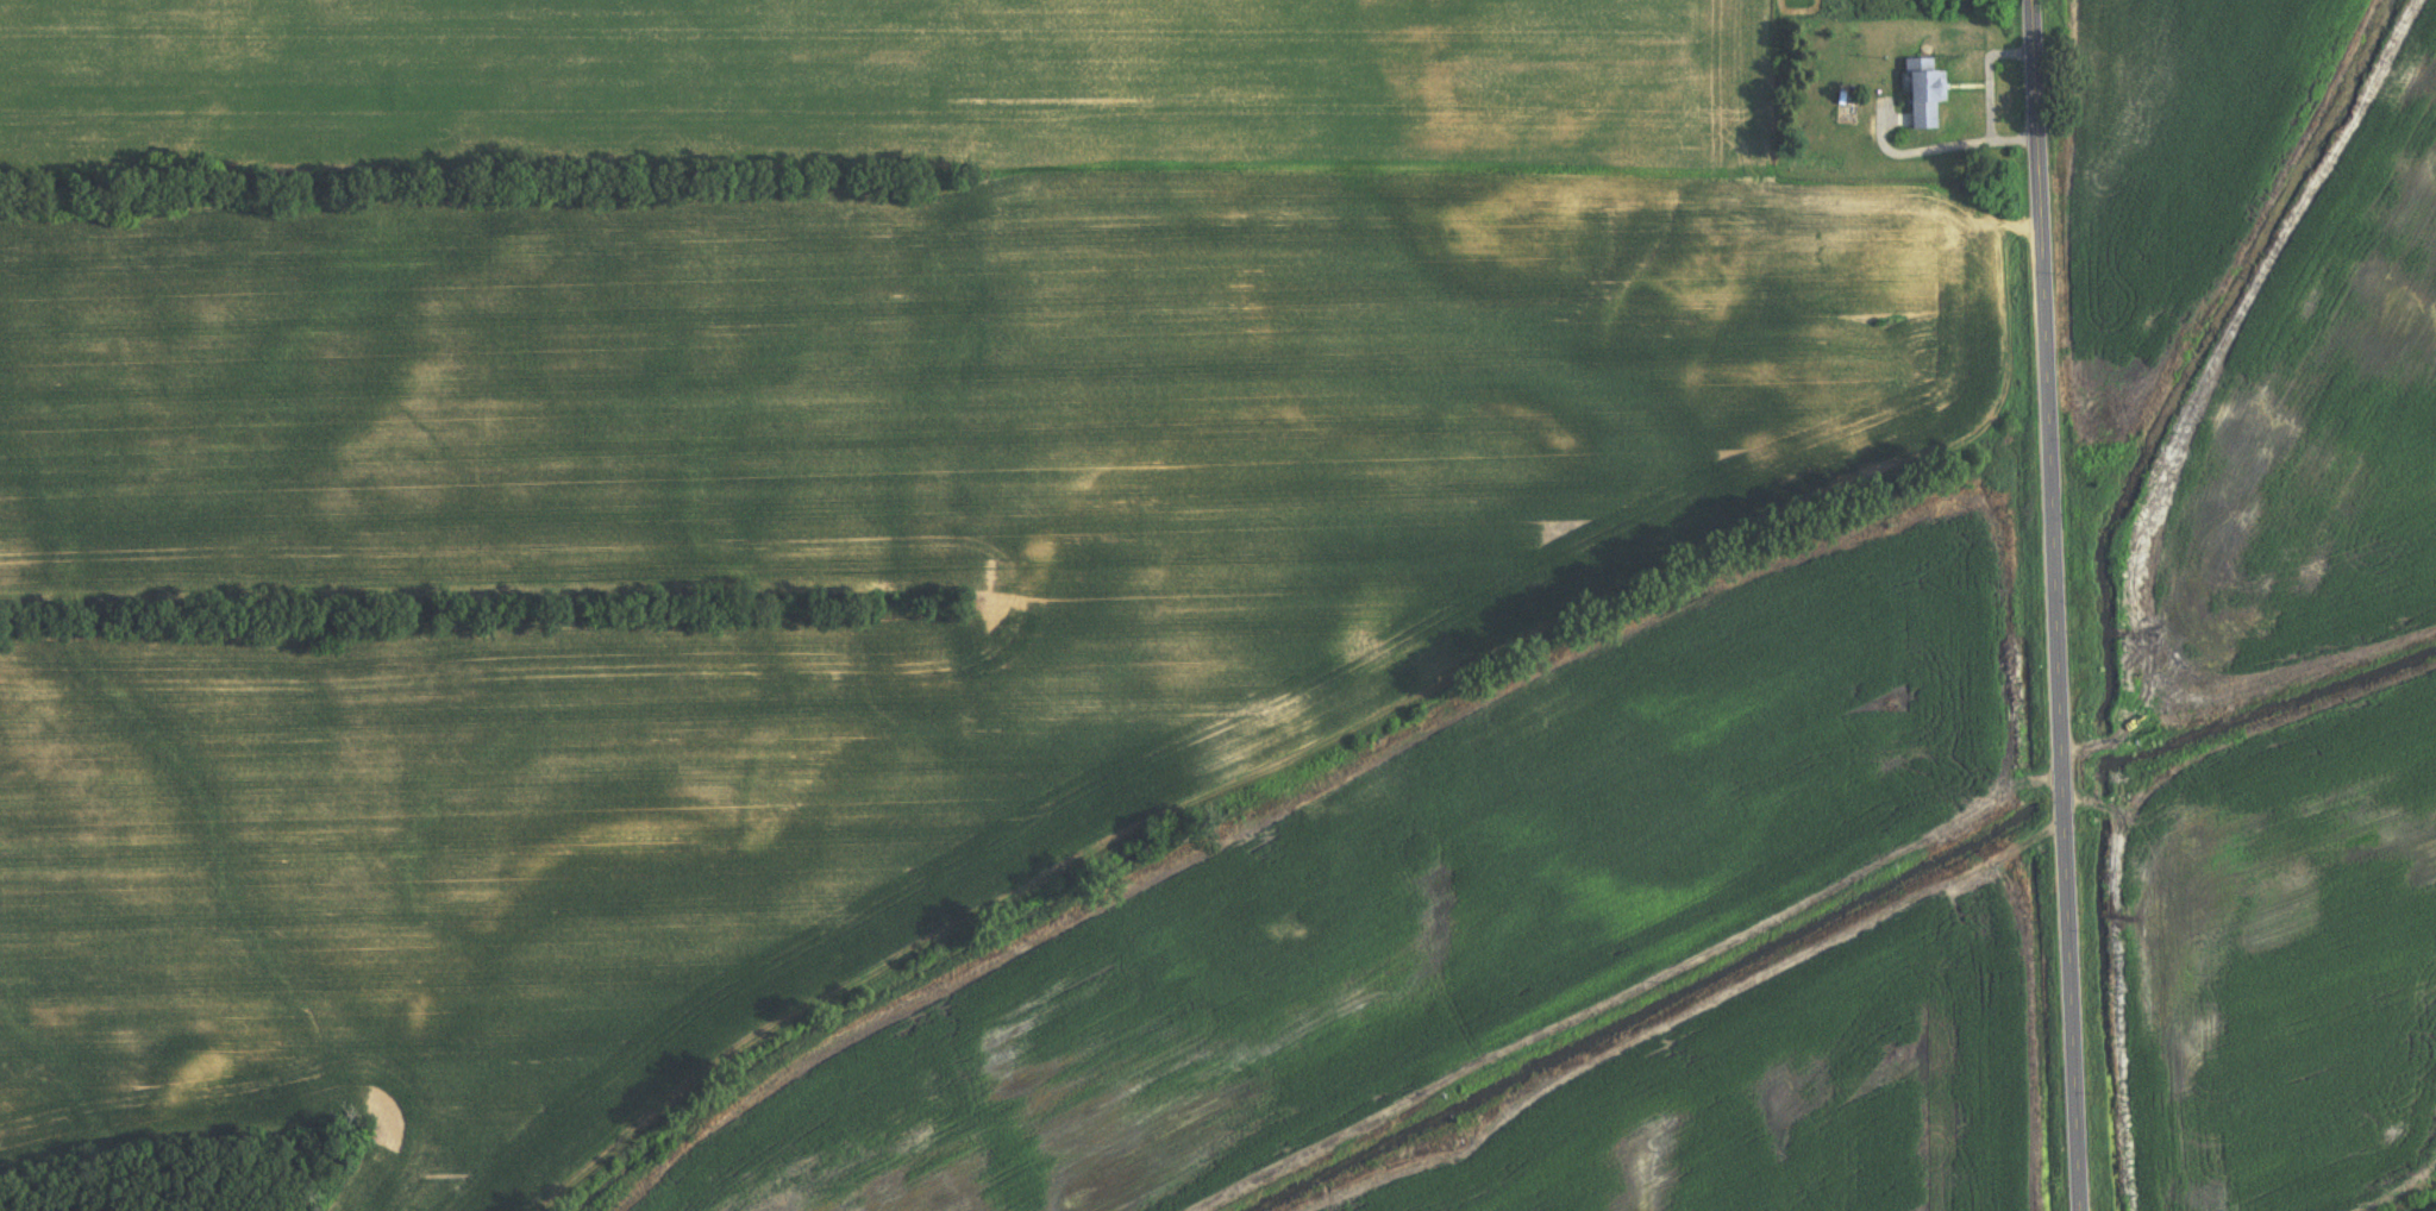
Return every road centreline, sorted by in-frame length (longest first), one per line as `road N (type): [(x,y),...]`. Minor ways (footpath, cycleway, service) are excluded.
road 1 (tertiary): [(2036,0),(2085,1210)]

